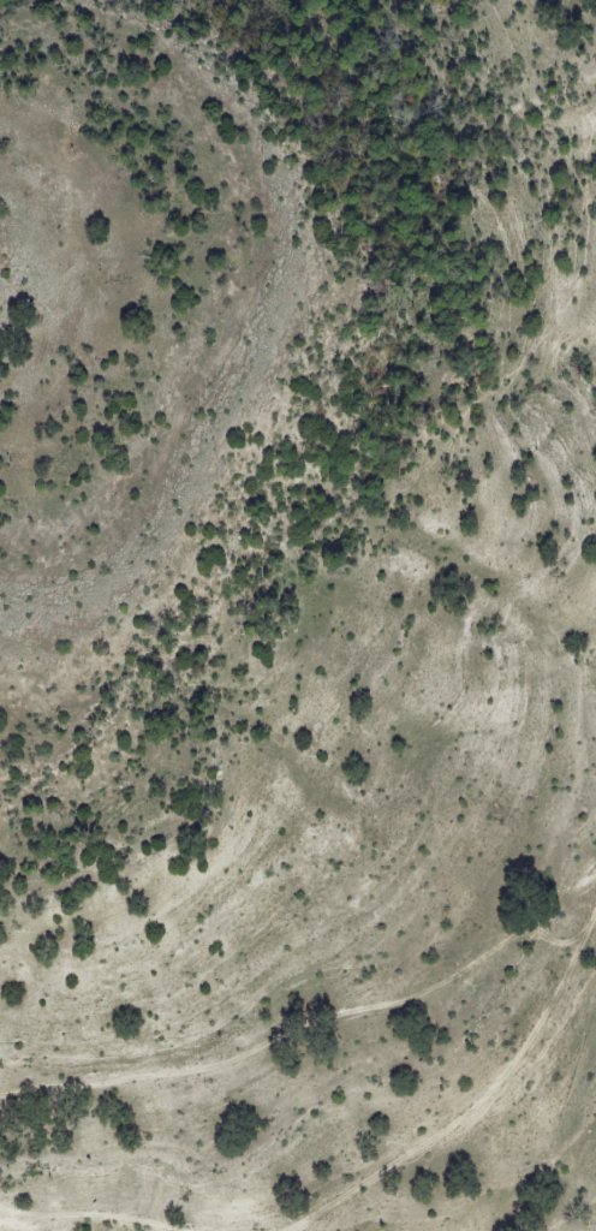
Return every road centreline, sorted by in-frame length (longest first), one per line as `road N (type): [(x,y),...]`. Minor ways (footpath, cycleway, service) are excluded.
road 1 (track): [(0,1094),(215,1094),(495,988),(595,909)]

